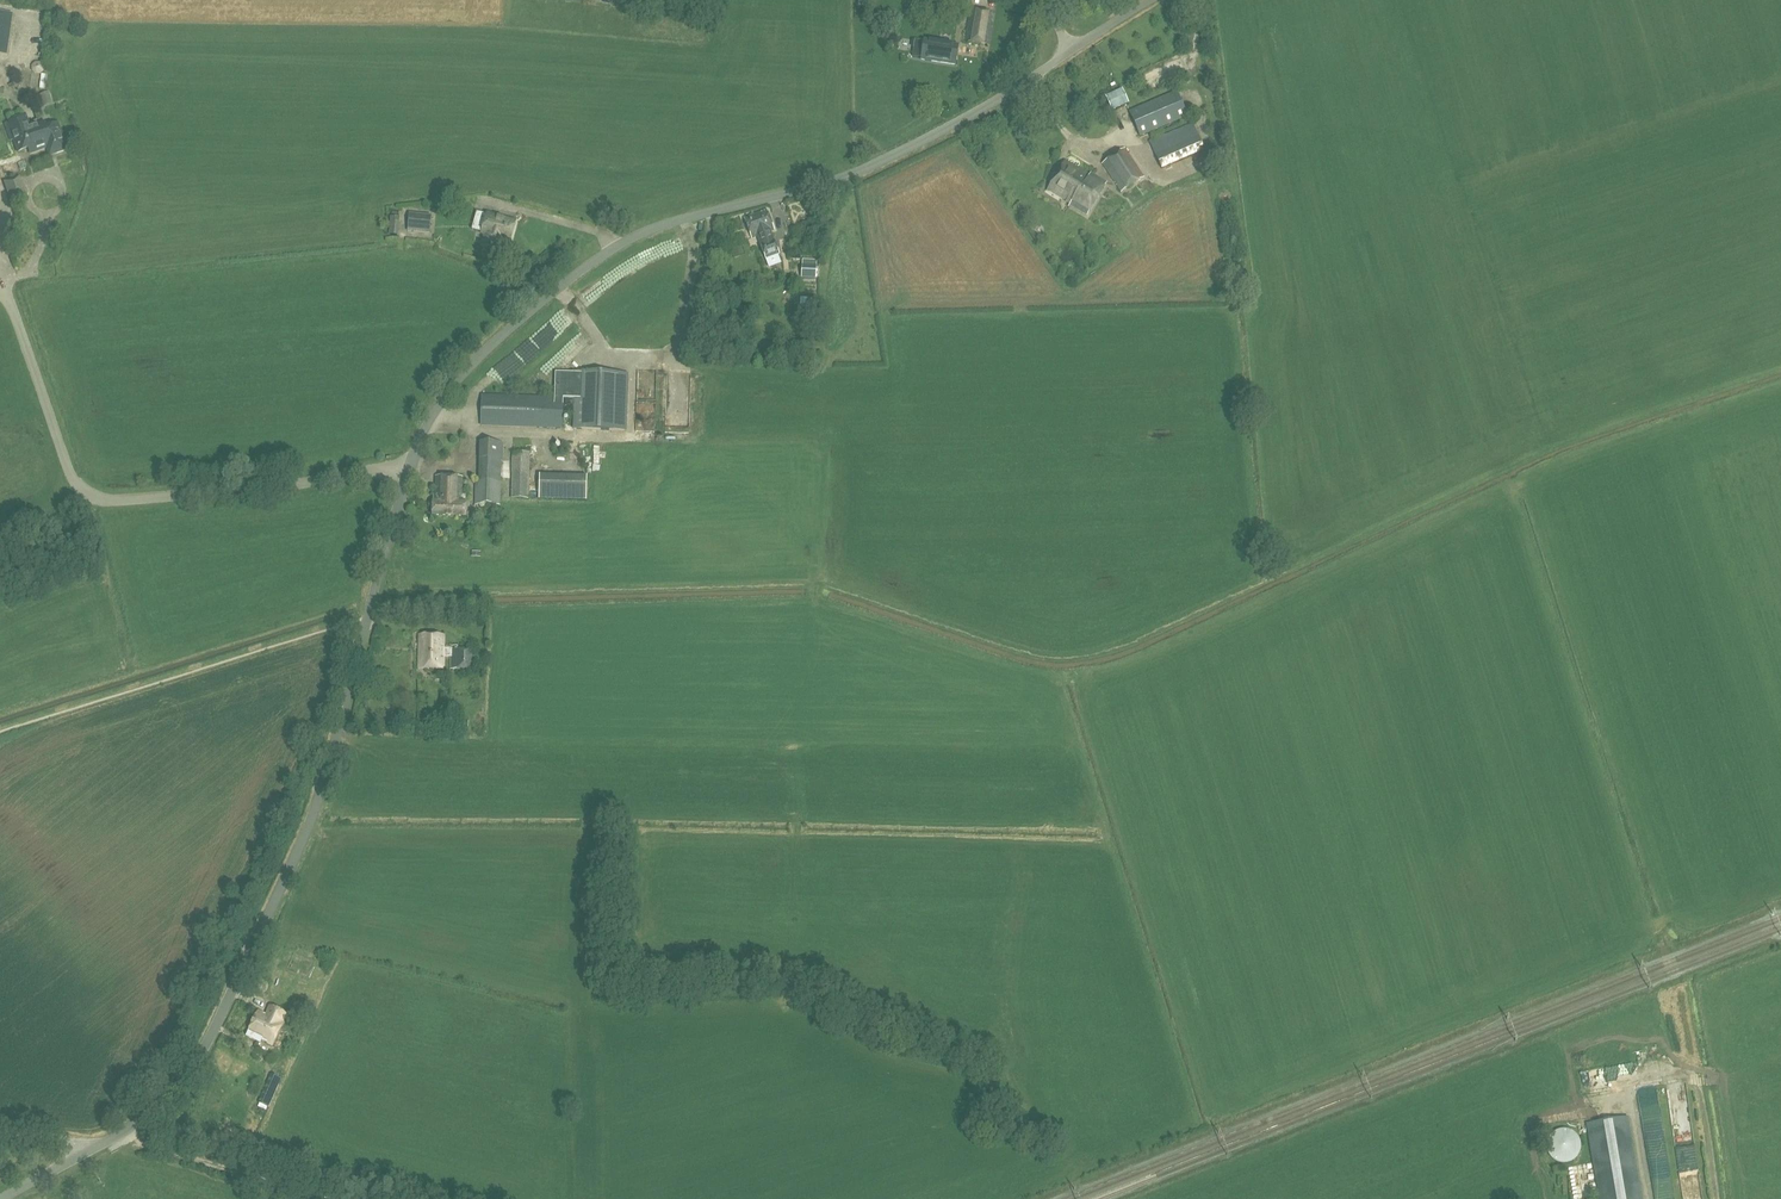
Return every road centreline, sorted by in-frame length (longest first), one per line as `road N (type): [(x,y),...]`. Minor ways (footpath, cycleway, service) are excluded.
road 1 (unclassified): [(410,467),(438,406),(468,368),(614,247),(656,227),(824,183),(904,150),(1150,0)]
road 2 (unclassified): [(3,1198),(136,1123),(183,1080),(213,1032),(322,789),(410,467)]
road 3 (unclassified): [(5,296),(71,474),(92,498),(238,492),(410,467)]
road 4 (track): [(1678,980),(1715,1198)]
road 5 (track): [(125,1130),(147,1148),(328,1198)]

